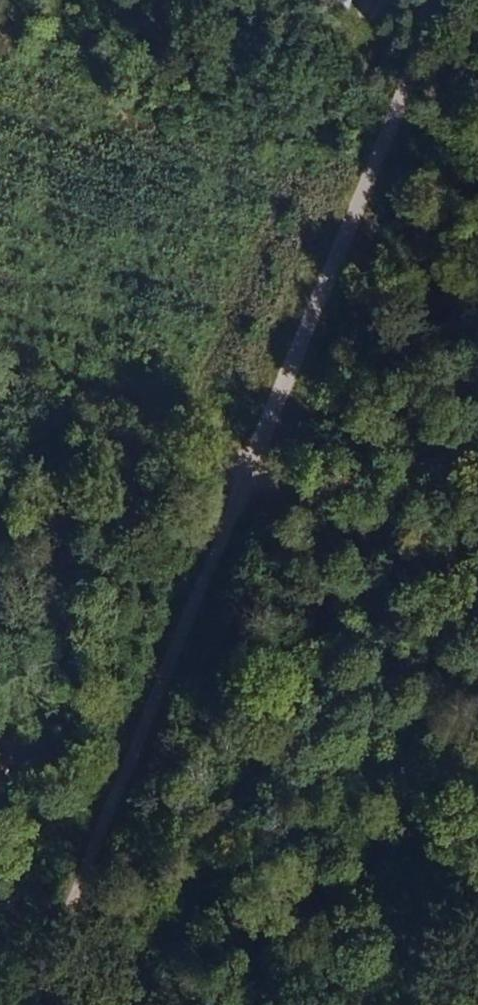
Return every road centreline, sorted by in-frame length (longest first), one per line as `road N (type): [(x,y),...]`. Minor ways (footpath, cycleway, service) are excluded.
road 1 (unclassified): [(31,1004),(446,0)]
road 2 (track): [(244,485),(0,369)]
road 3 (track): [(244,485),(477,587)]

